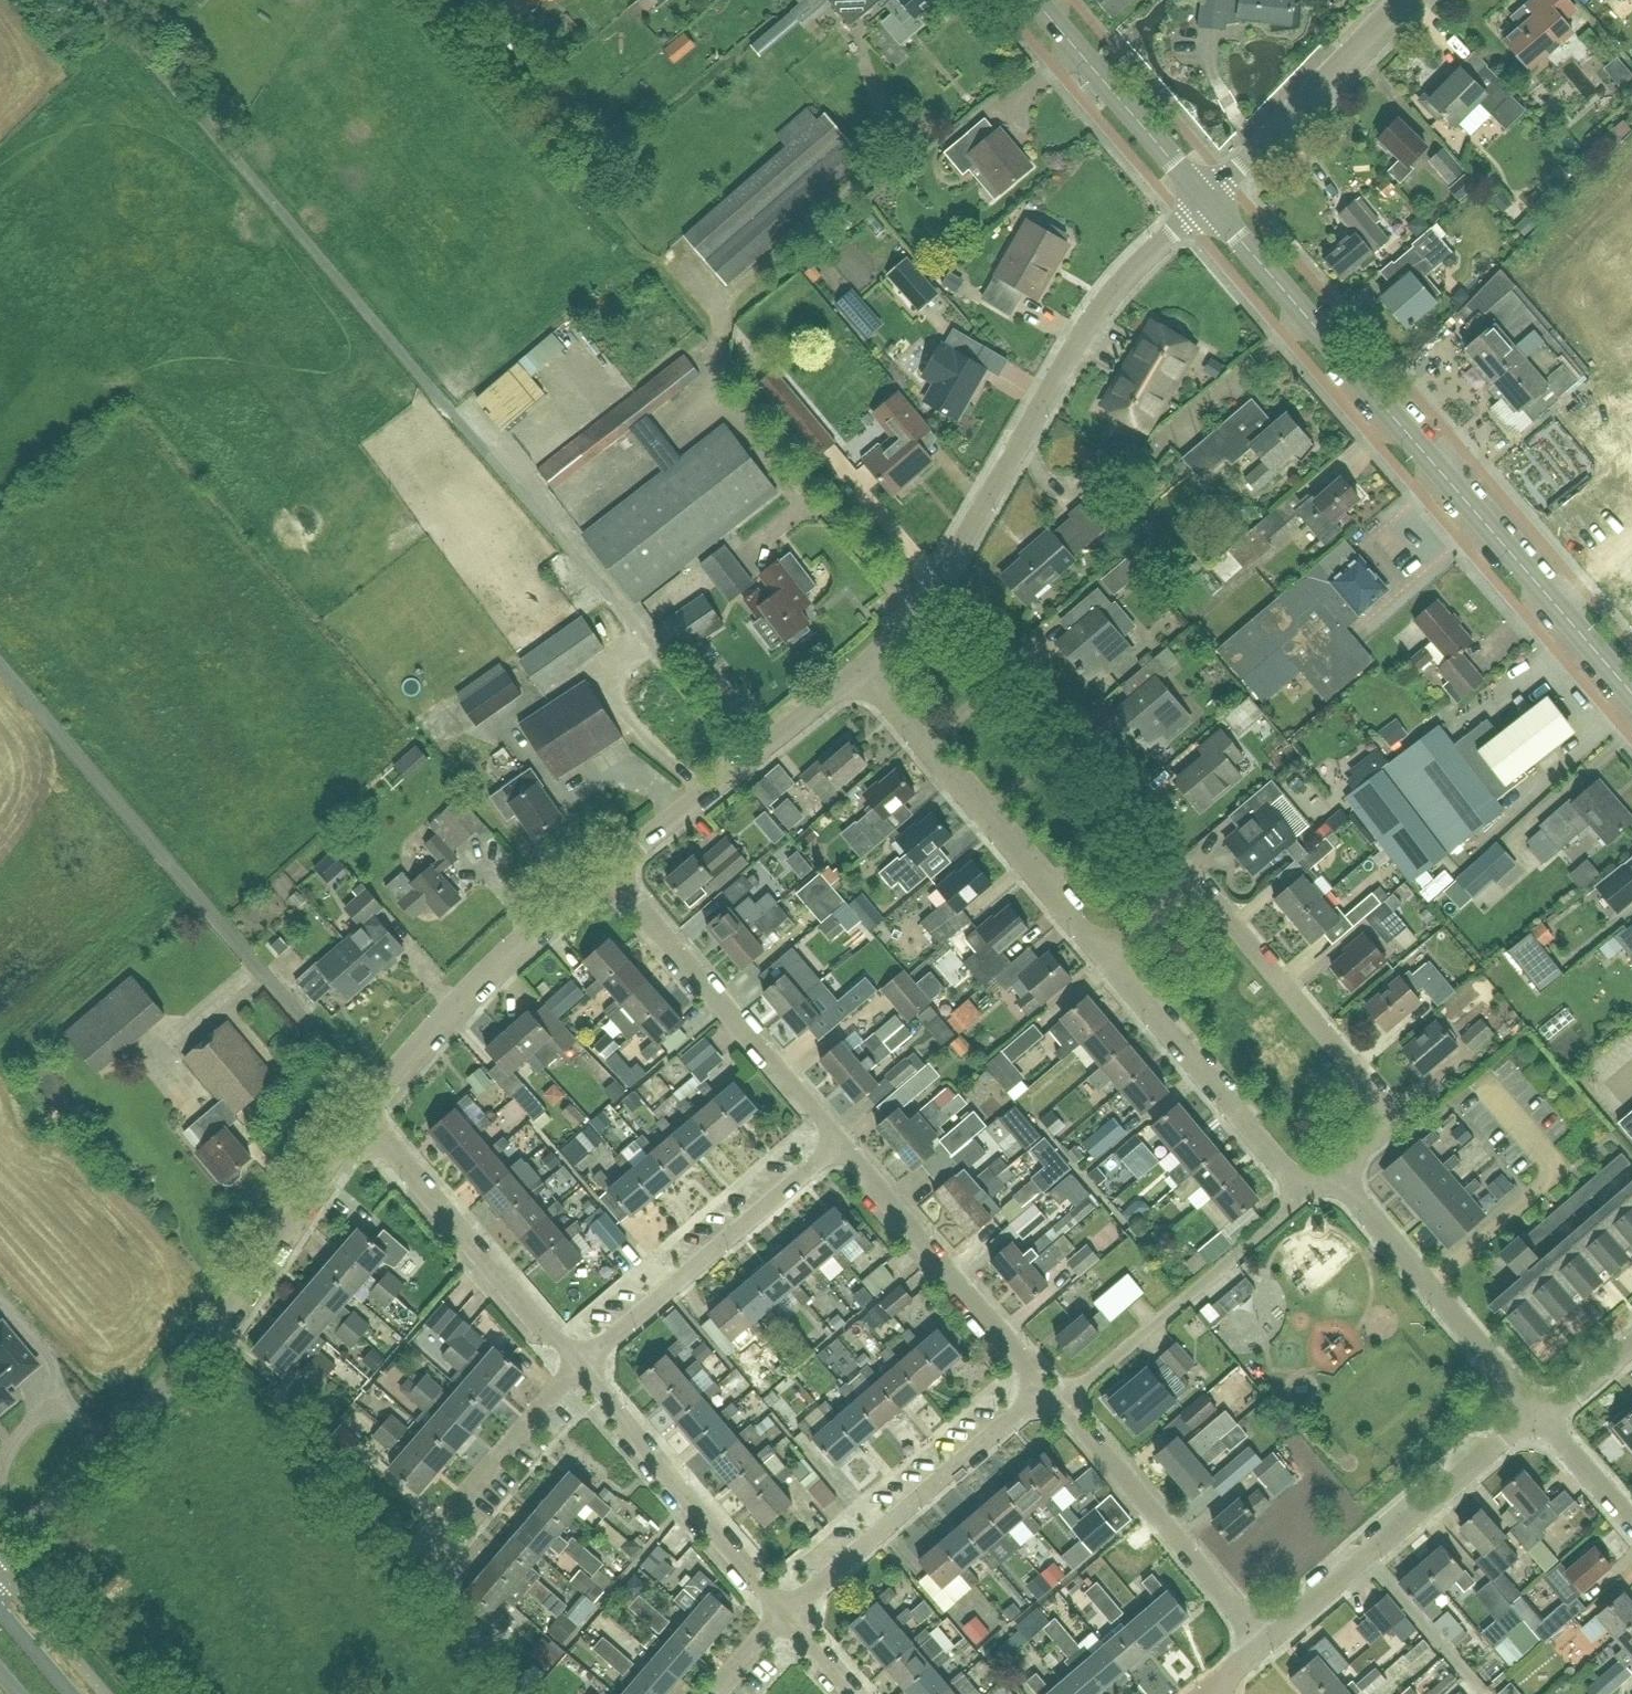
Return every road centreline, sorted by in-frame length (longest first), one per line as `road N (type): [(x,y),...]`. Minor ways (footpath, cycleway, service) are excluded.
road 1 (tertiary): [(1631,690),(1207,201)]
road 2 (unclassified): [(860,674),(952,556),(1103,300),(1207,201)]
road 3 (unclassified): [(0,1561),(216,1326),(357,1121)]
road 4 (residential): [(1342,1178),(1383,1137),(1385,1106),(1207,896),(1192,894),(1105,959)]
road 5 (residential): [(1105,959),(860,674)]
road 6 (residential): [(848,1142),(604,870)]
road 7 (unclassified): [(357,1121),(438,1017),(604,870)]
road 8 (residential): [(1539,1418),(1268,1645)]
road 9 (residential): [(789,1613),(1053,1383)]
road 10 (unclassified): [(585,1366),(848,1142)]
road 11 (residential): [(585,1366),(357,1121)]
road 12 (residential): [(1068,1402),(1299,1203),(1307,1186)]
road 13 (unclassified): [(604,870),(860,674)]
road 14 (residential): [(789,1613),(585,1366)]
road 15 (residential): [(1053,1383),(848,1142)]
road 16 (residential): [(1268,1645),(1068,1402)]
road 17 (residential): [(1539,1418),(1342,1178)]
road 18 (residential): [(1307,1186),(1277,1163),(1105,959)]
road 19 (unclassified): [(1207,201),(1402,0)]
road 20 (tertiary): [(1207,201),(1035,0)]
road 21 (unclassified): [(436,1529),(585,1366)]
road 22 (residential): [(1631,1521),(1539,1418)]

